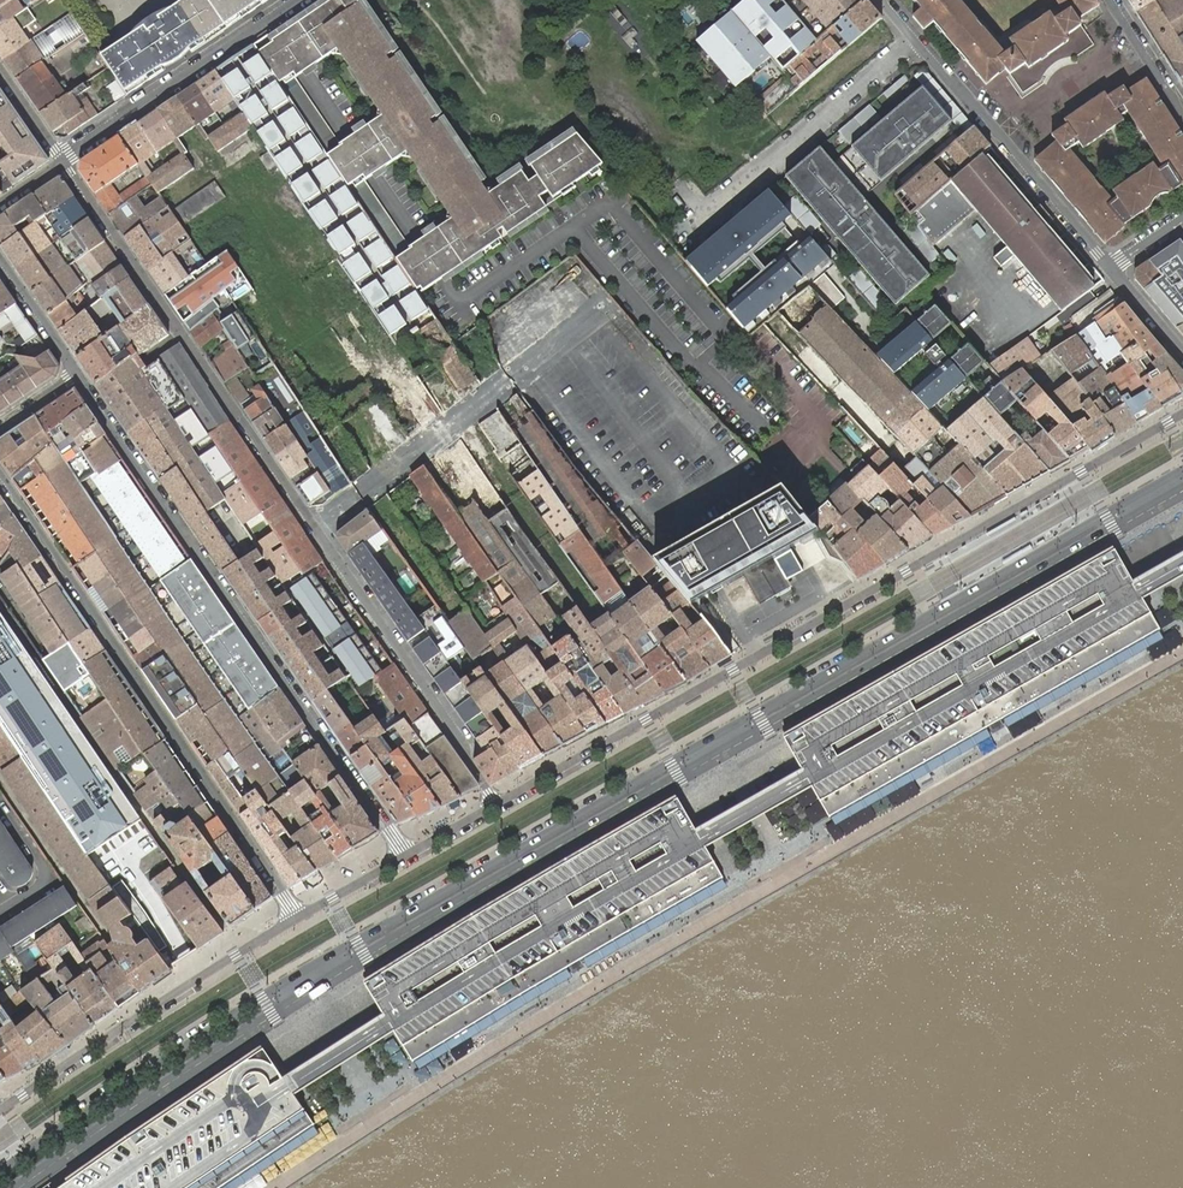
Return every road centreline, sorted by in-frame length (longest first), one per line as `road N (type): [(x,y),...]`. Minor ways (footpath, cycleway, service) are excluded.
road 1 (secondary): [(1182,472),(316,964),(0,1174)]
road 2 (secondary): [(13,1187),(364,954),(1182,486)]
road 3 (residential): [(1182,415),(498,806)]
road 4 (residential): [(62,162),(436,702),(498,806)]
road 5 (residential): [(407,857),(78,378)]
road 6 (residential): [(0,476),(298,918)]
road 7 (unknown): [(315,526),(607,307)]
road 8 (residential): [(298,918),(0,1112)]
road 9 (residential): [(1109,267),(882,0)]
road 10 (residential): [(299,0),(62,162)]
road 11 (residential): [(0,916),(44,886),(47,874),(0,798)]
road 12 (residential): [(78,378),(0,264)]
road 13 (residential): [(1112,0),(1182,112)]
road 14 (residential): [(407,857),(298,918)]

